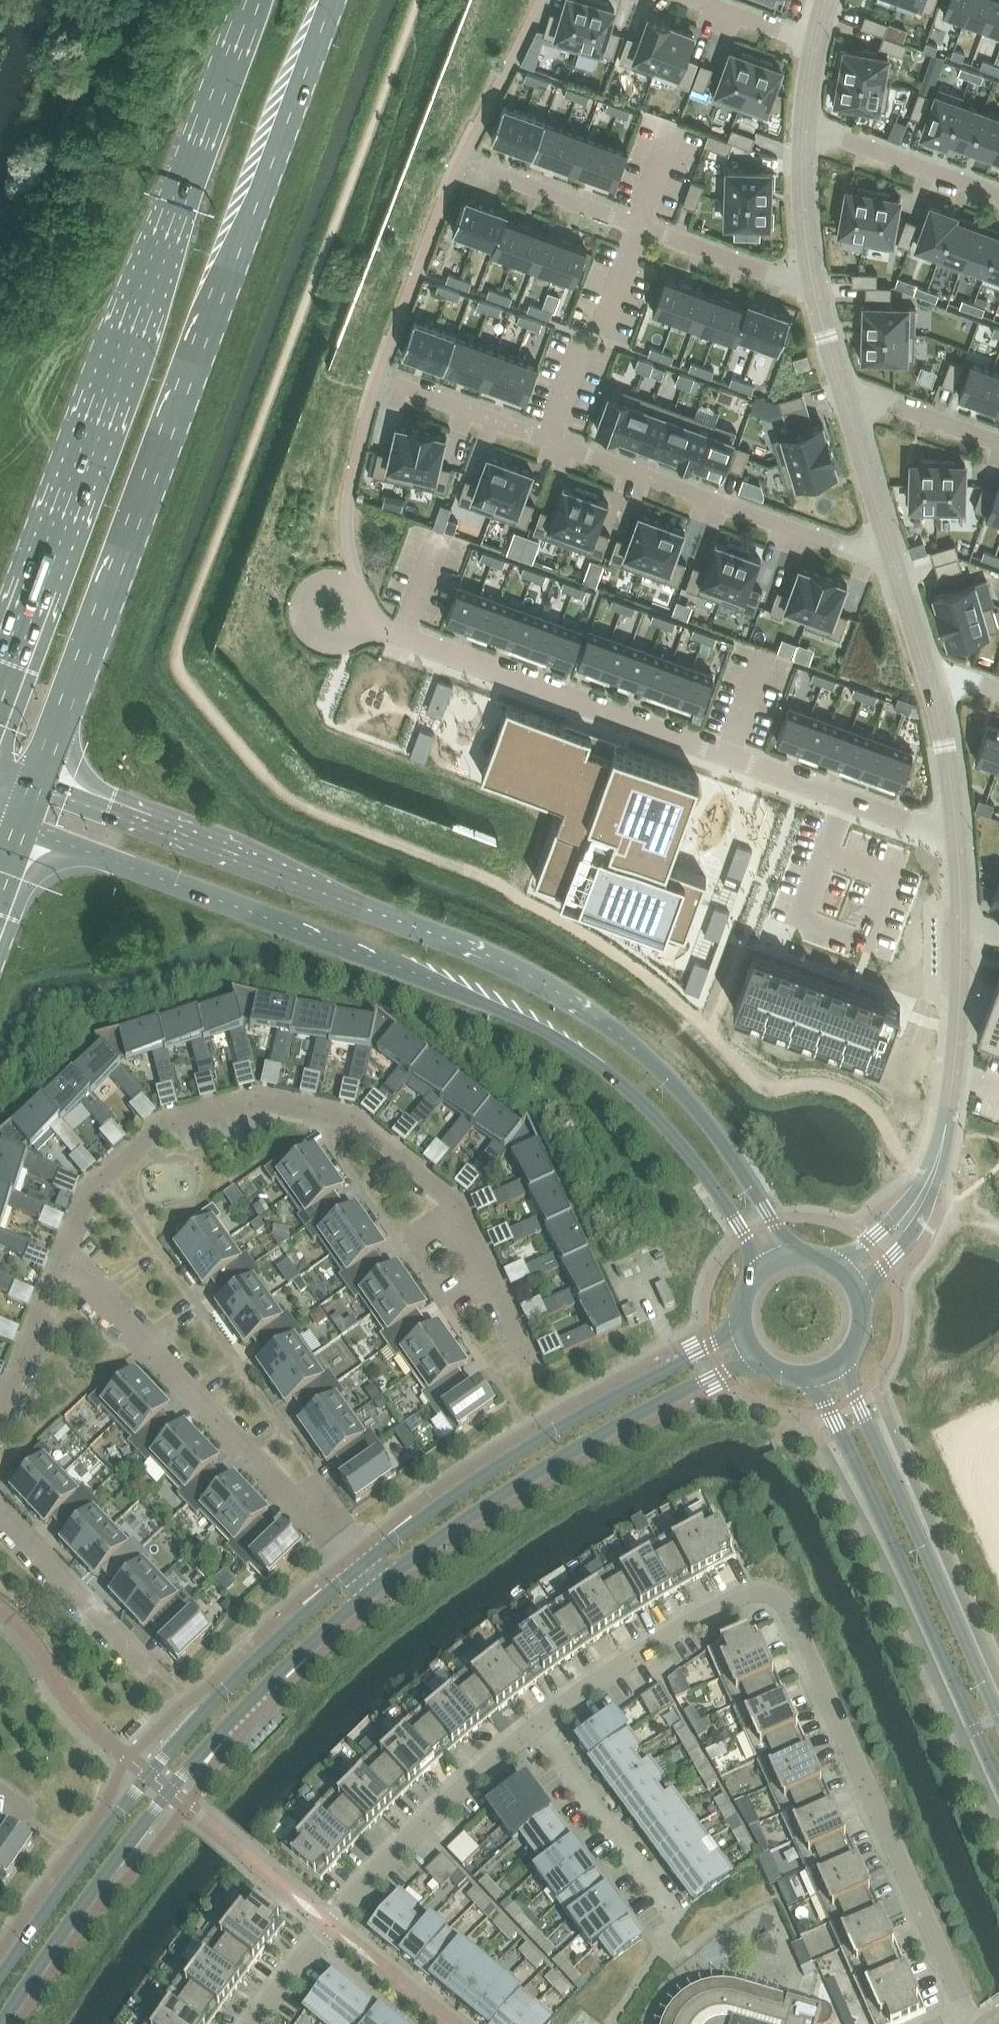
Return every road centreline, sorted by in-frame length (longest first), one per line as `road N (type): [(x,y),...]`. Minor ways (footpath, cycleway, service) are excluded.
road 1 (tertiary): [(794,1255),(708,1122),(652,1062),(572,1001),(493,958),(42,783)]
road 2 (tertiary): [(24,829),(410,971),(559,1039),(653,1114),(712,1184),(764,1268)]
road 3 (primary): [(42,783),(331,0)]
road 4 (residential): [(538,1728),(645,1653),(747,1594),(779,1595),(976,2023)]
road 5 (primary): [(251,0),(0,682)]
road 6 (residential): [(65,1262),(102,1179),(152,1136),(243,1105),(289,1105),(364,1127),(454,1205),(531,1365)]
road 7 (residential): [(360,622),(956,839)]
road 8 (unclassified): [(4,2023),(169,1792),(276,1677),(375,1587)]
road 9 (unclassified): [(359,1569),(222,1694),(148,1776),(0,1982)]
road 10 (residential): [(395,384),(893,566)]
road 11 (unclassified): [(743,1331),(527,1451),(359,1569)]
road 12 (unclassified): [(375,1587),(607,1432),(758,1359)]
road 13 (tertiary): [(814,1377),(998,1781)]
road 14 (residential): [(359,1569),(65,1262)]
road 15 (residential): [(253,2023),(421,1827),(538,1728)]
road 16 (tertiary): [(998,1715),(842,1364)]
road 17 (residential): [(815,289),(484,170)]
road 18 (residential): [(538,1728),(675,1917)]
road 19 (residential): [(940,1153),(955,1060),(960,922)]
road 20 (residential): [(0,1514),(148,1668)]
road 21 (residential): [(998,195),(802,124)]
road 22 (residential): [(893,566),(841,386)]
road 23 (residential): [(956,839),(923,664)]
road 24 (residential): [(65,1262),(0,1424)]
road 25 (residential): [(841,386),(998,444)]
road 26 (residential): [(815,289),(802,124)]
road 27 (residential): [(858,1288),(919,1223),(940,1153)]
road 28 (residential): [(360,622),(361,606),(347,588),(329,586),(314,595),(308,612),(314,629),(330,638),(355,630)]
road 29 (residential): [(940,1153),(892,1219),(839,1266)]
road 30 (residential): [(698,0),(813,39)]

